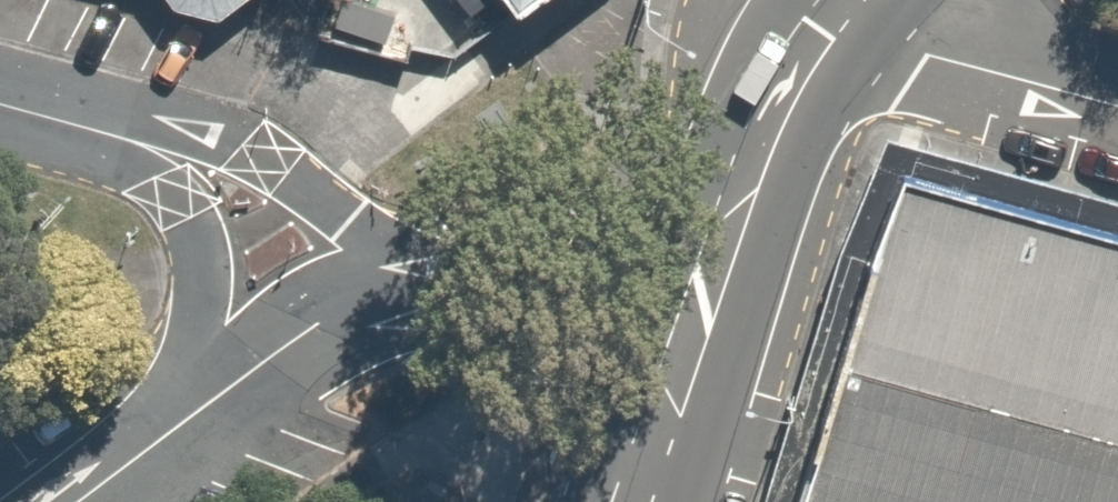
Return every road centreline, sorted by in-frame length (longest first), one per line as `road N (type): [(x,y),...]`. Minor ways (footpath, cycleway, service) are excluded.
road 1 (residential): [(0,104),(148,146),(213,182),(277,241),(333,312)]
road 2 (residential): [(333,312),(434,283),(584,269),(701,301)]
road 3 (residential): [(78,501),(333,312)]
road 4 (secondary): [(701,301),(773,102),(824,24)]
road 5 (residential): [(1117,106),(824,24)]
road 6 (secondary): [(635,501),(701,301)]

